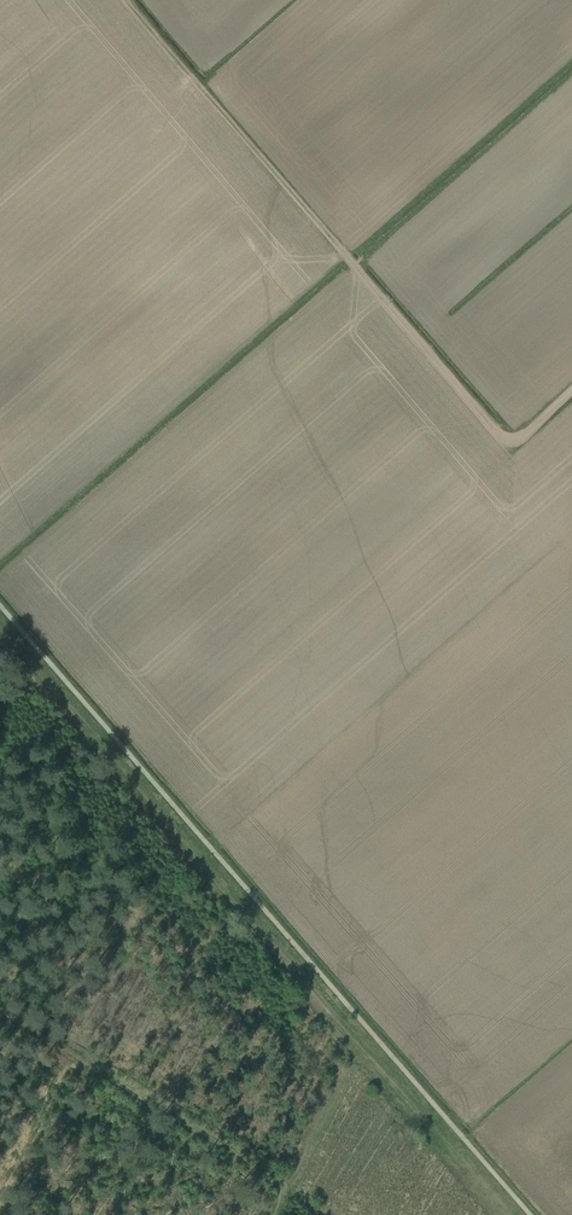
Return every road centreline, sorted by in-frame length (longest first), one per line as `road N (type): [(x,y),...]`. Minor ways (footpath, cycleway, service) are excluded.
road 1 (track): [(0,635),(509,1214)]

